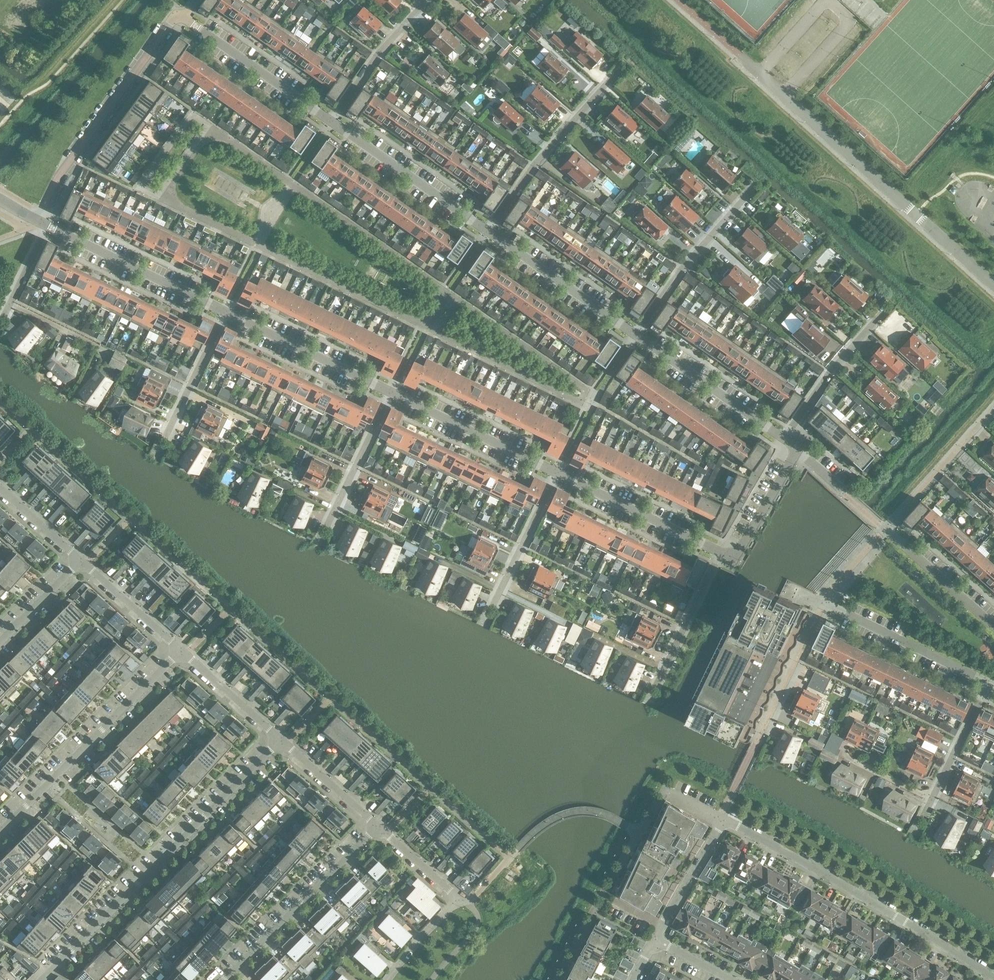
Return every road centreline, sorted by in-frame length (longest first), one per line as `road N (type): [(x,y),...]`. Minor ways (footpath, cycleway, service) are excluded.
road 1 (residential): [(40,979),(280,739)]
road 2 (unclassified): [(993,284),(742,58)]
road 3 (residential): [(993,978),(720,817)]
road 4 (residential): [(0,831),(181,650)]
road 5 (residential): [(183,17),(173,18),(57,177),(37,220)]
road 6 (residential): [(224,979),(378,826)]
road 7 (residential): [(487,232),(618,71)]
road 8 (residential): [(226,312),(47,225)]
road 9 (residential): [(487,232),(332,121)]
road 10 (residential): [(558,473),(391,392)]
road 11 (residential): [(636,335),(751,190)]
road 12 (residential): [(391,392),(226,312)]
road 13 (residential): [(823,603),(988,681)]
road 14 (residential): [(332,121),(183,17)]
road 15 (residential): [(721,552),(558,473)]
road 16 (residential): [(636,335),(487,232)]
road 17 (residential): [(784,438),(636,335)]
road 18 (residential): [(885,308),(784,438)]
road 19 (residential): [(886,529),(993,409)]
road 20 (residential): [(721,552),(652,694)]
road 21 (residential): [(920,822),(988,681)]
road 22 (residential): [(489,613),(558,473)]
road 23 (residential): [(756,743),(823,603)]
road 24 (residential): [(323,531),(391,392)]
road 25 (residential): [(332,121),(426,0)]
road 26 (residential): [(993,626),(886,529)]
road 27 (residential): [(798,450),(735,559),(721,552)]
road 28 (residential): [(165,437),(226,312)]
road 29 (residential): [(655,939),(720,817)]
road 30 (residential): [(181,650),(82,561)]
road 31 (residential): [(280,739),(181,650)]
road 32 (residential): [(378,826),(280,739)]

